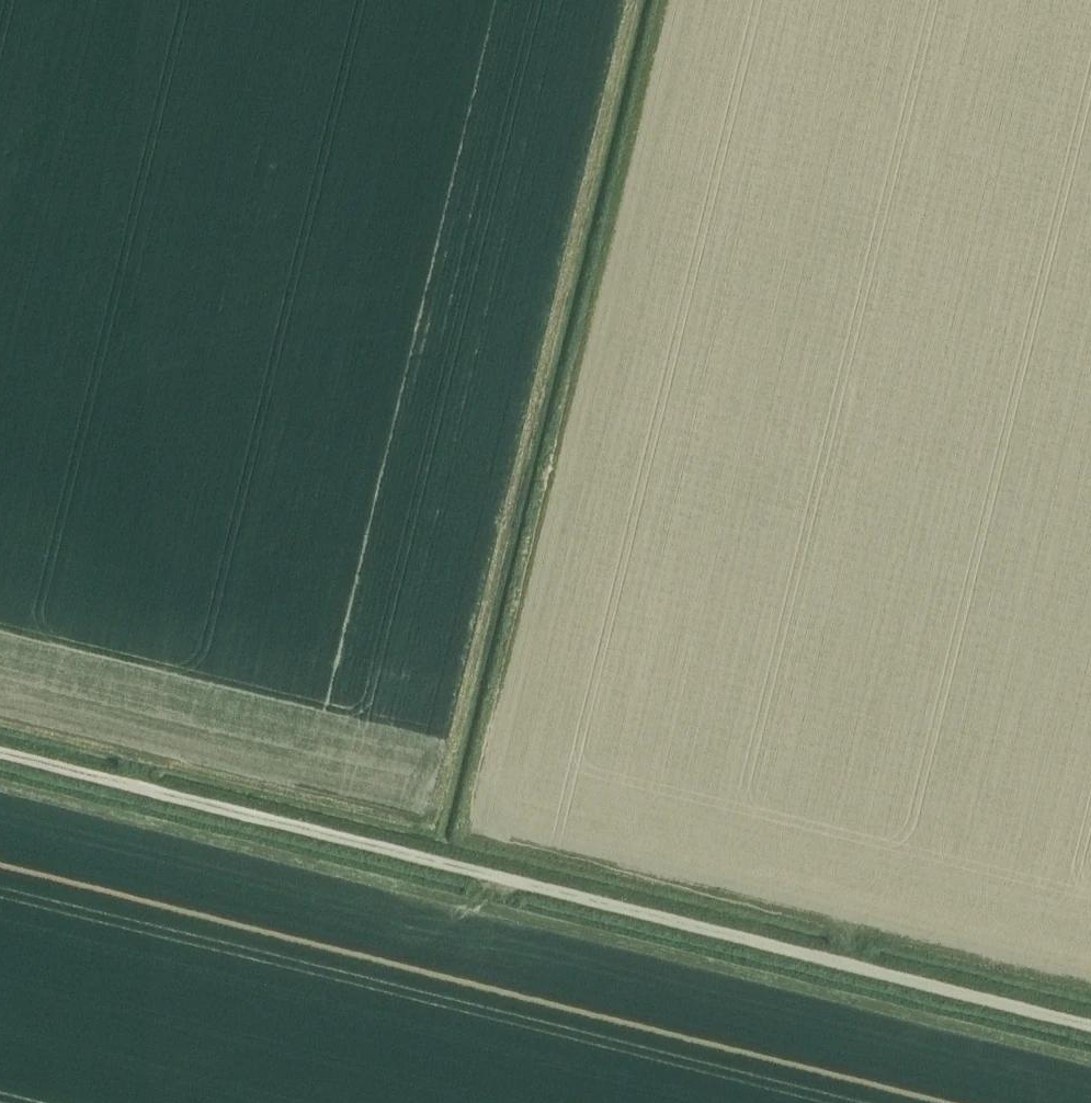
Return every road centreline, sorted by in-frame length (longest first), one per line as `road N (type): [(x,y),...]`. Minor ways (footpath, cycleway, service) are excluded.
road 1 (unclassified): [(1090,1027),(0,754)]

